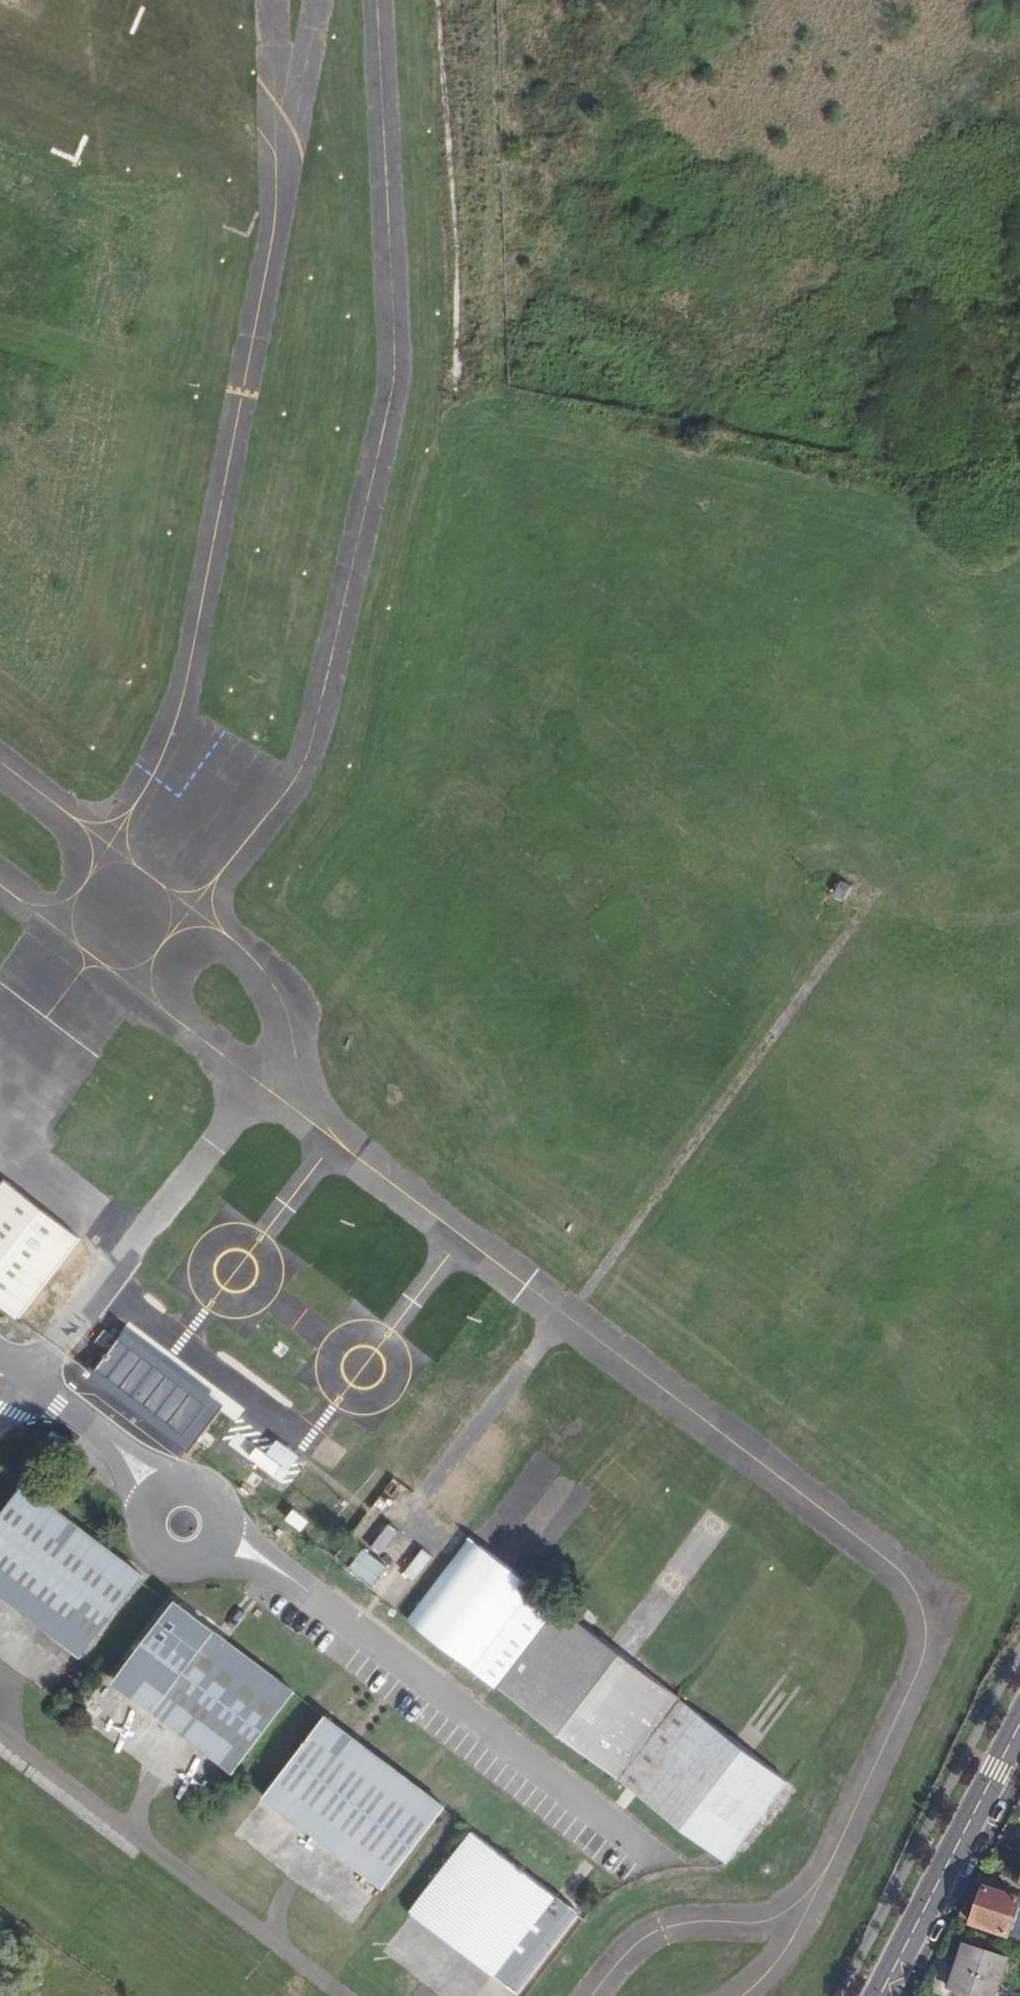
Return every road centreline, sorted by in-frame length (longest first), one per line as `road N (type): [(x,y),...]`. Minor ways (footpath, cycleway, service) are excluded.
road 1 (secondary): [(1019,1720),(879,1995)]

